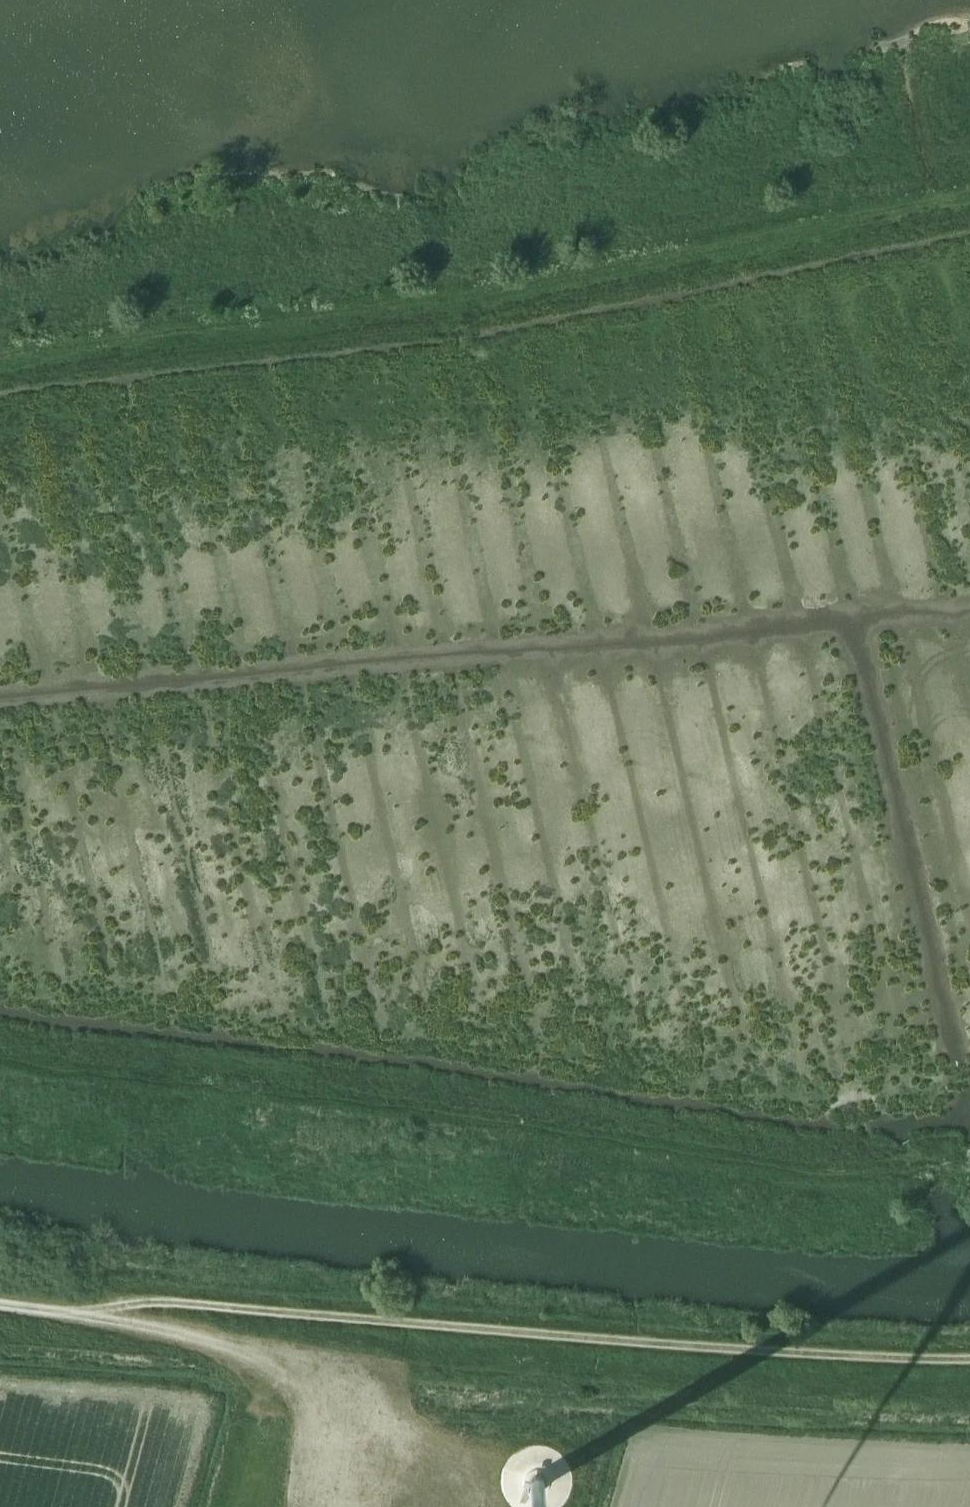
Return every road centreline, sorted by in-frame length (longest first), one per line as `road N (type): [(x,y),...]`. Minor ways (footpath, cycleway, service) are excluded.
road 1 (track): [(969,1357),(792,1352),(0,1290)]

